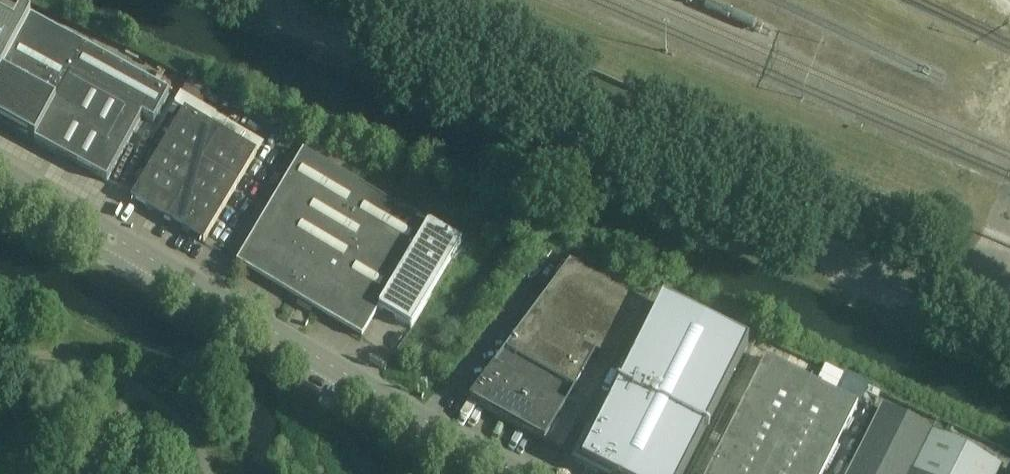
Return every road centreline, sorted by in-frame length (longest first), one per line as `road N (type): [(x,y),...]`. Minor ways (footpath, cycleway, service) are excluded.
road 1 (tertiary): [(519,473),(0,171)]

